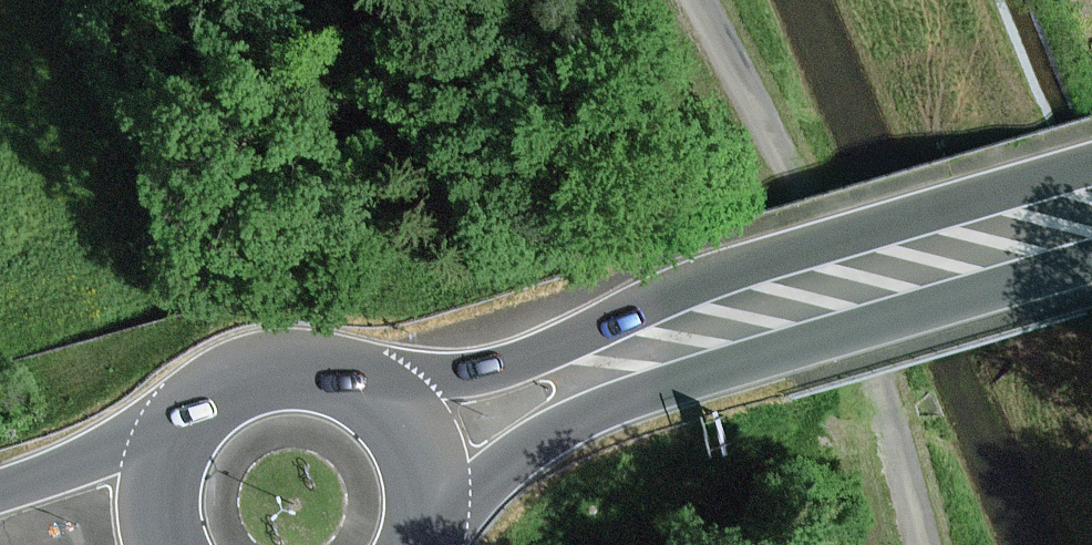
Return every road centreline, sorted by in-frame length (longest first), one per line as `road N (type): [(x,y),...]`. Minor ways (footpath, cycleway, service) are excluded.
road 1 (primary): [(1091,166),(755,262),(635,306),(490,374),(353,382)]
road 2 (primary): [(425,531),(507,464),(605,408),(1091,261)]
road 3 (track): [(923,544),(875,378),(805,202),(702,0)]
road 4 (primary): [(187,424),(0,488)]
road 5 (primary): [(353,382),(308,369),(262,373),(220,392),(187,424)]
road 6 (primary): [(425,531),(428,488),(416,447),(390,409),(353,382)]
road 7 (primary): [(187,424),(162,488),(168,544)]

